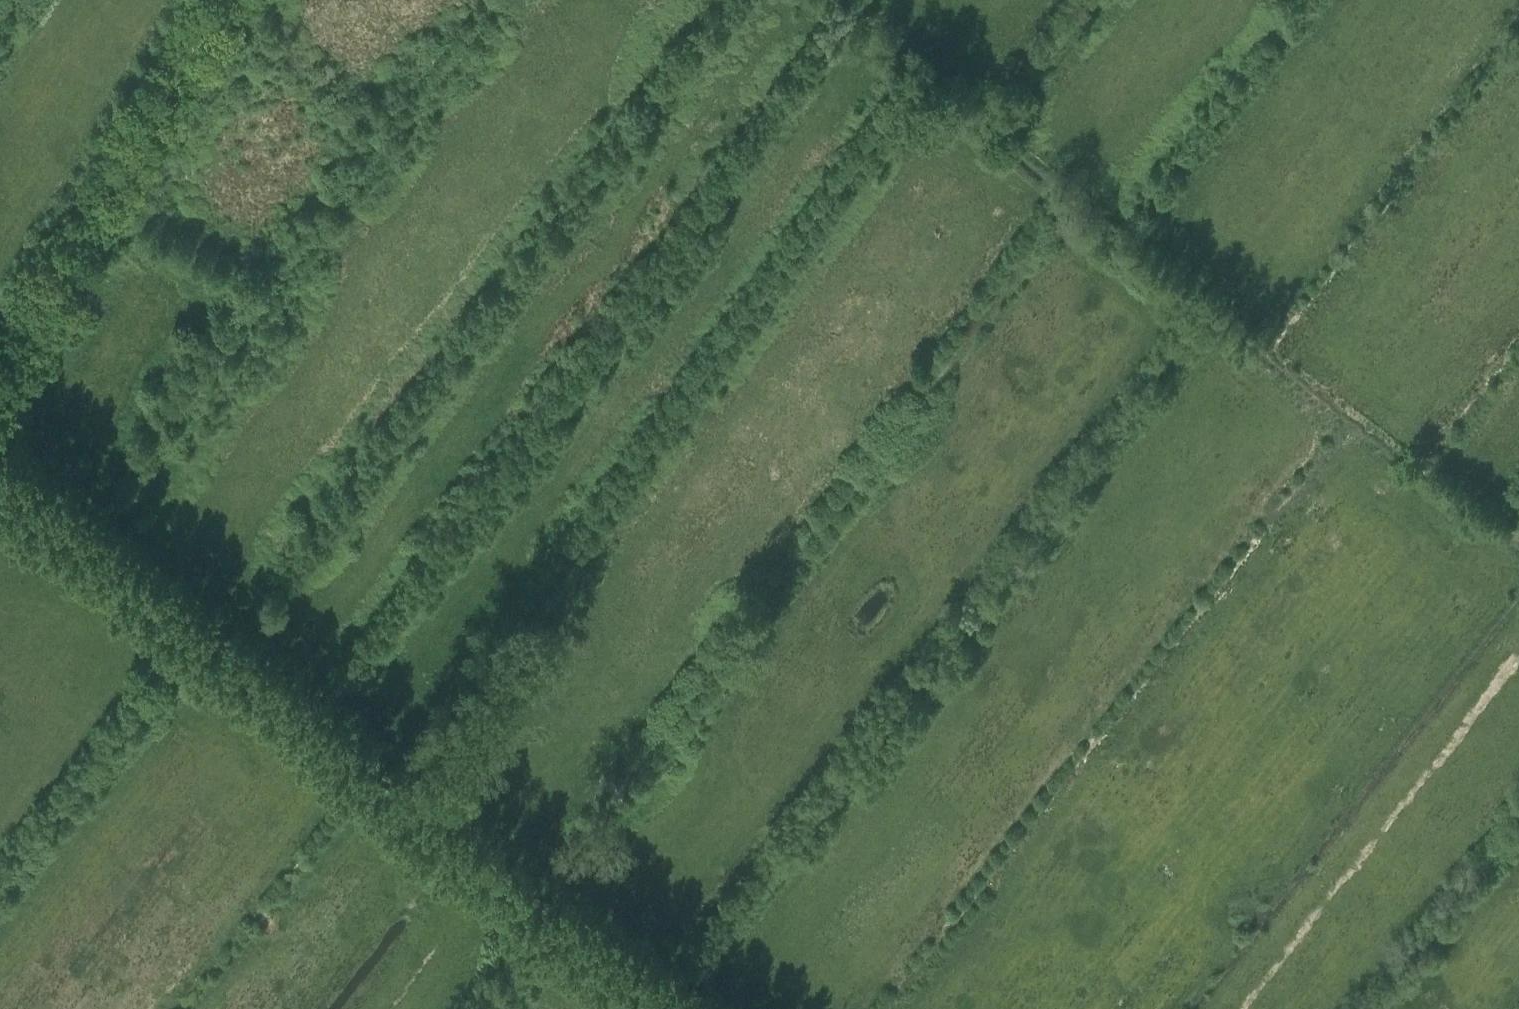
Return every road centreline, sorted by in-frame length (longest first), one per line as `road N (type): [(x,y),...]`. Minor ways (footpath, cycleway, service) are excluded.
road 1 (track): [(0,468),(687,1008)]
road 2 (track): [(219,0),(0,369)]

